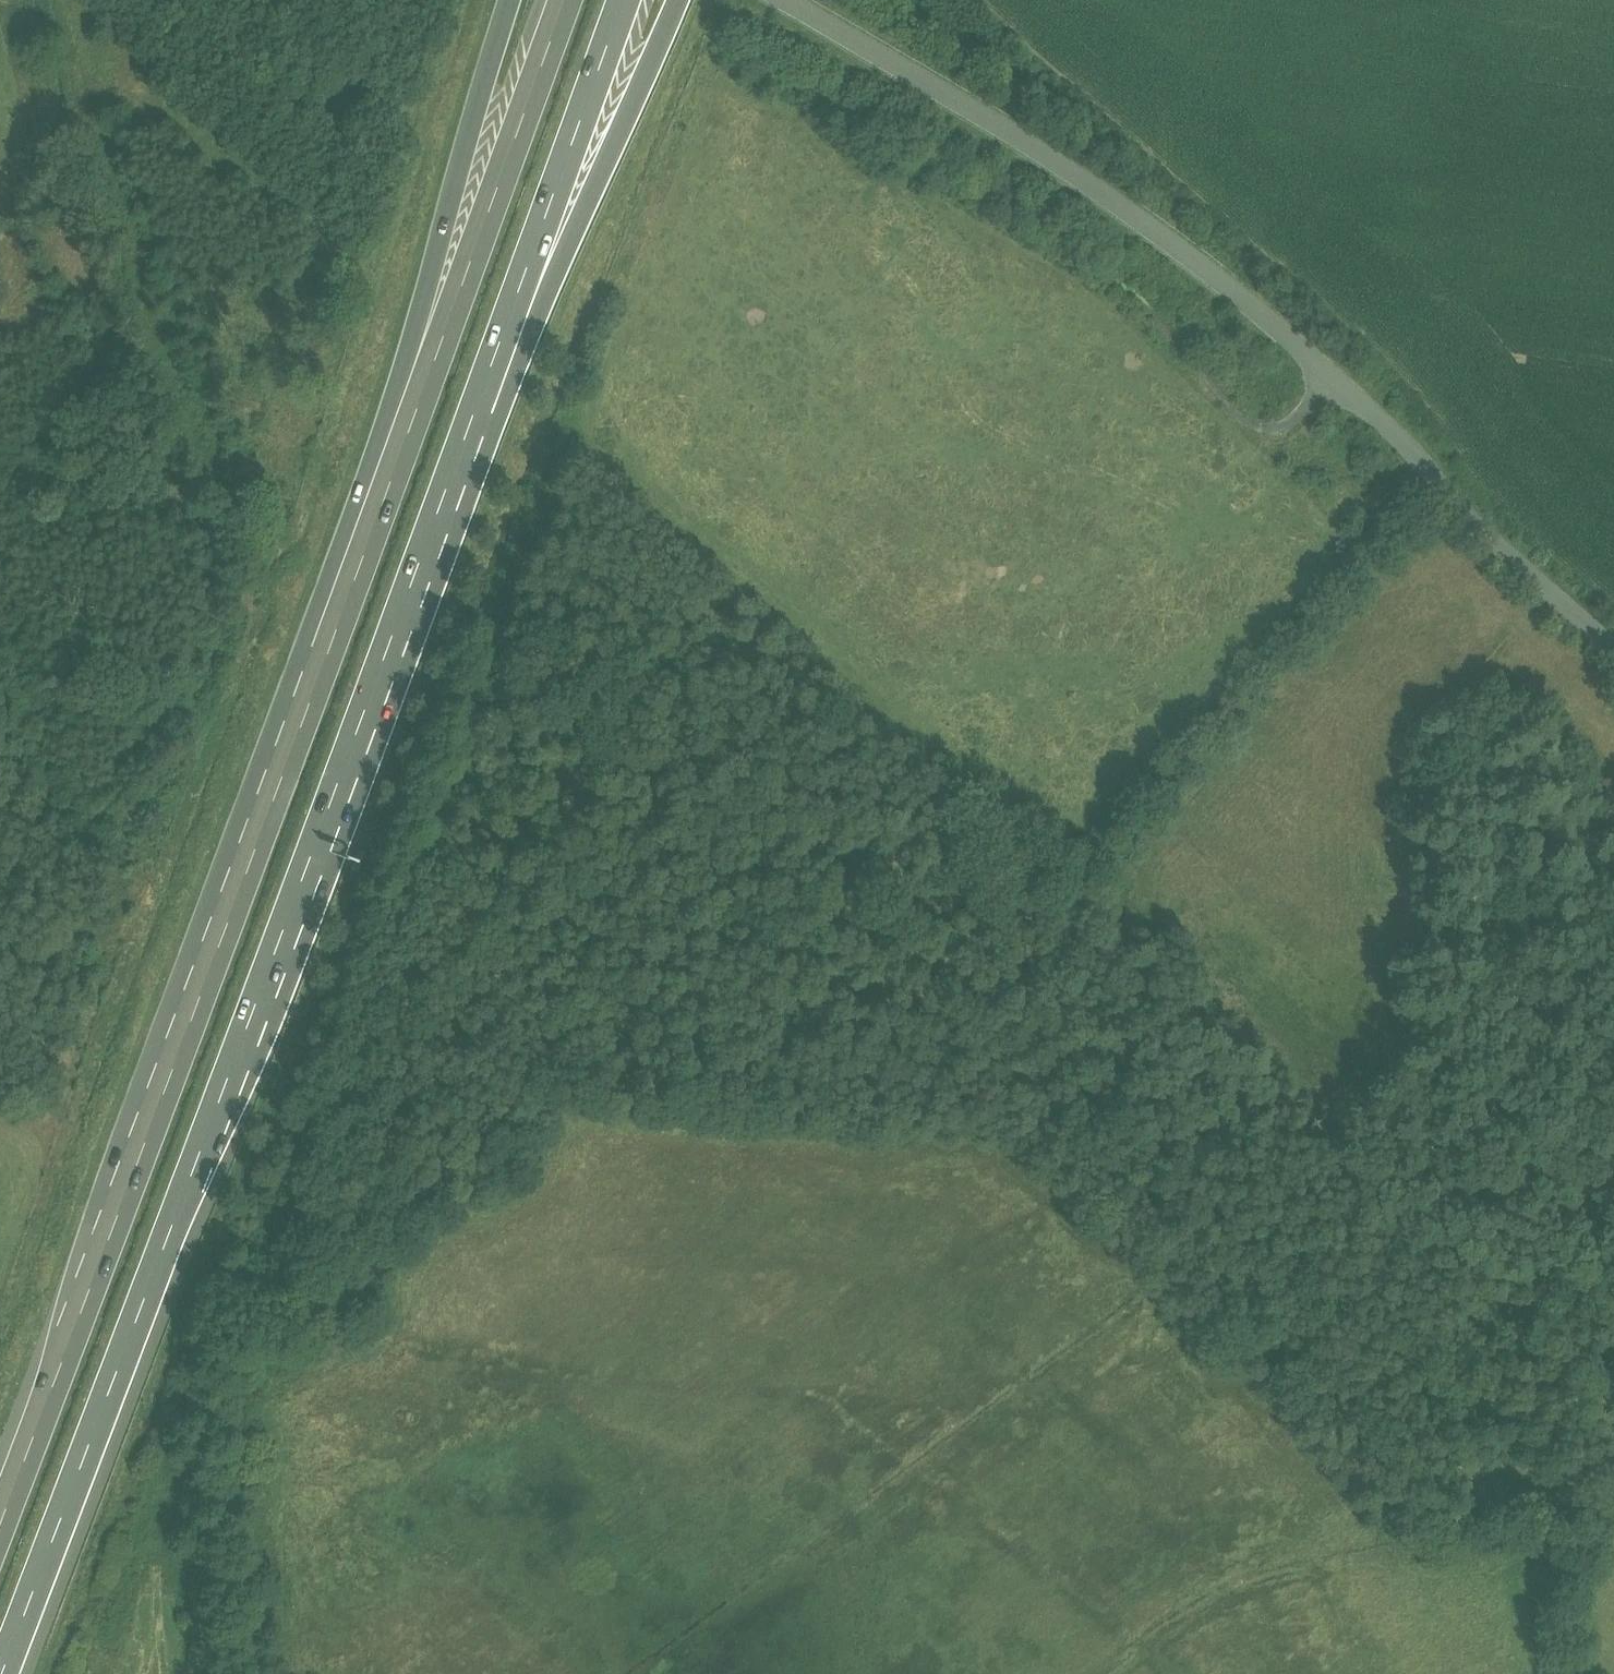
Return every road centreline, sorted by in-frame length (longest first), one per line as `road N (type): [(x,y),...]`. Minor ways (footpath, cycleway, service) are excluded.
road 1 (motorway): [(3,1673),(505,330)]
road 2 (motorway): [(437,359),(0,1527)]
road 3 (unclassified): [(1613,635),(1223,280),(1095,182),(780,0)]
road 4 (motorway): [(567,0),(437,359)]
road 5 (motorway): [(505,330),(680,0)]
road 6 (motorway): [(512,0),(490,72),(467,233),(437,359)]
road 7 (motorway): [(505,330),(625,0)]

